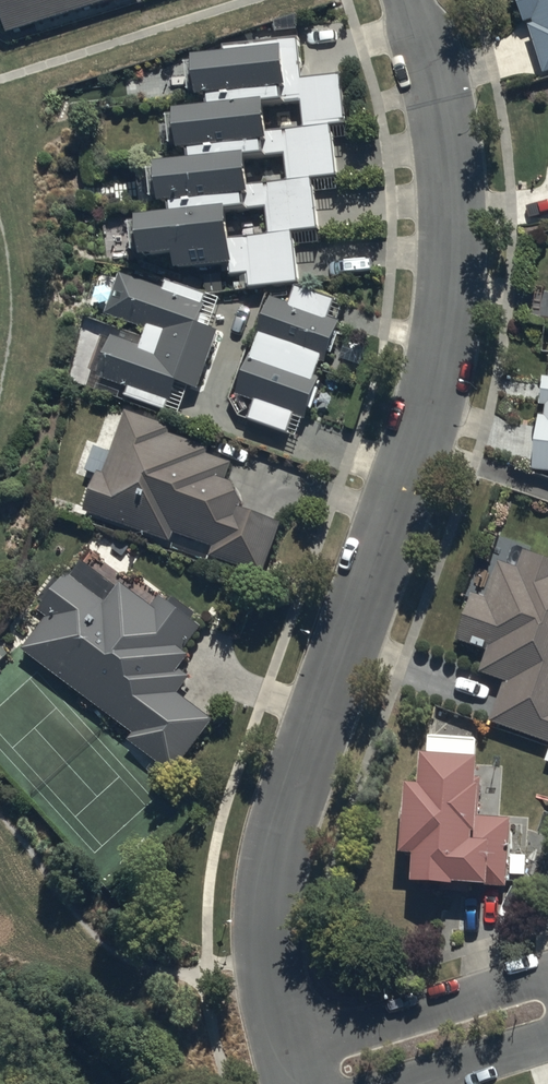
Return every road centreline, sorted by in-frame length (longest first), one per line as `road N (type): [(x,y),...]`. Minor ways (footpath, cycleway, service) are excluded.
road 1 (residential): [(409,0),(451,157),(457,253),(429,400),(280,773),(253,896),(272,1050)]
road 2 (residential): [(272,1050),(547,980)]
road 3 (residential): [(547,1044),(414,1083)]

